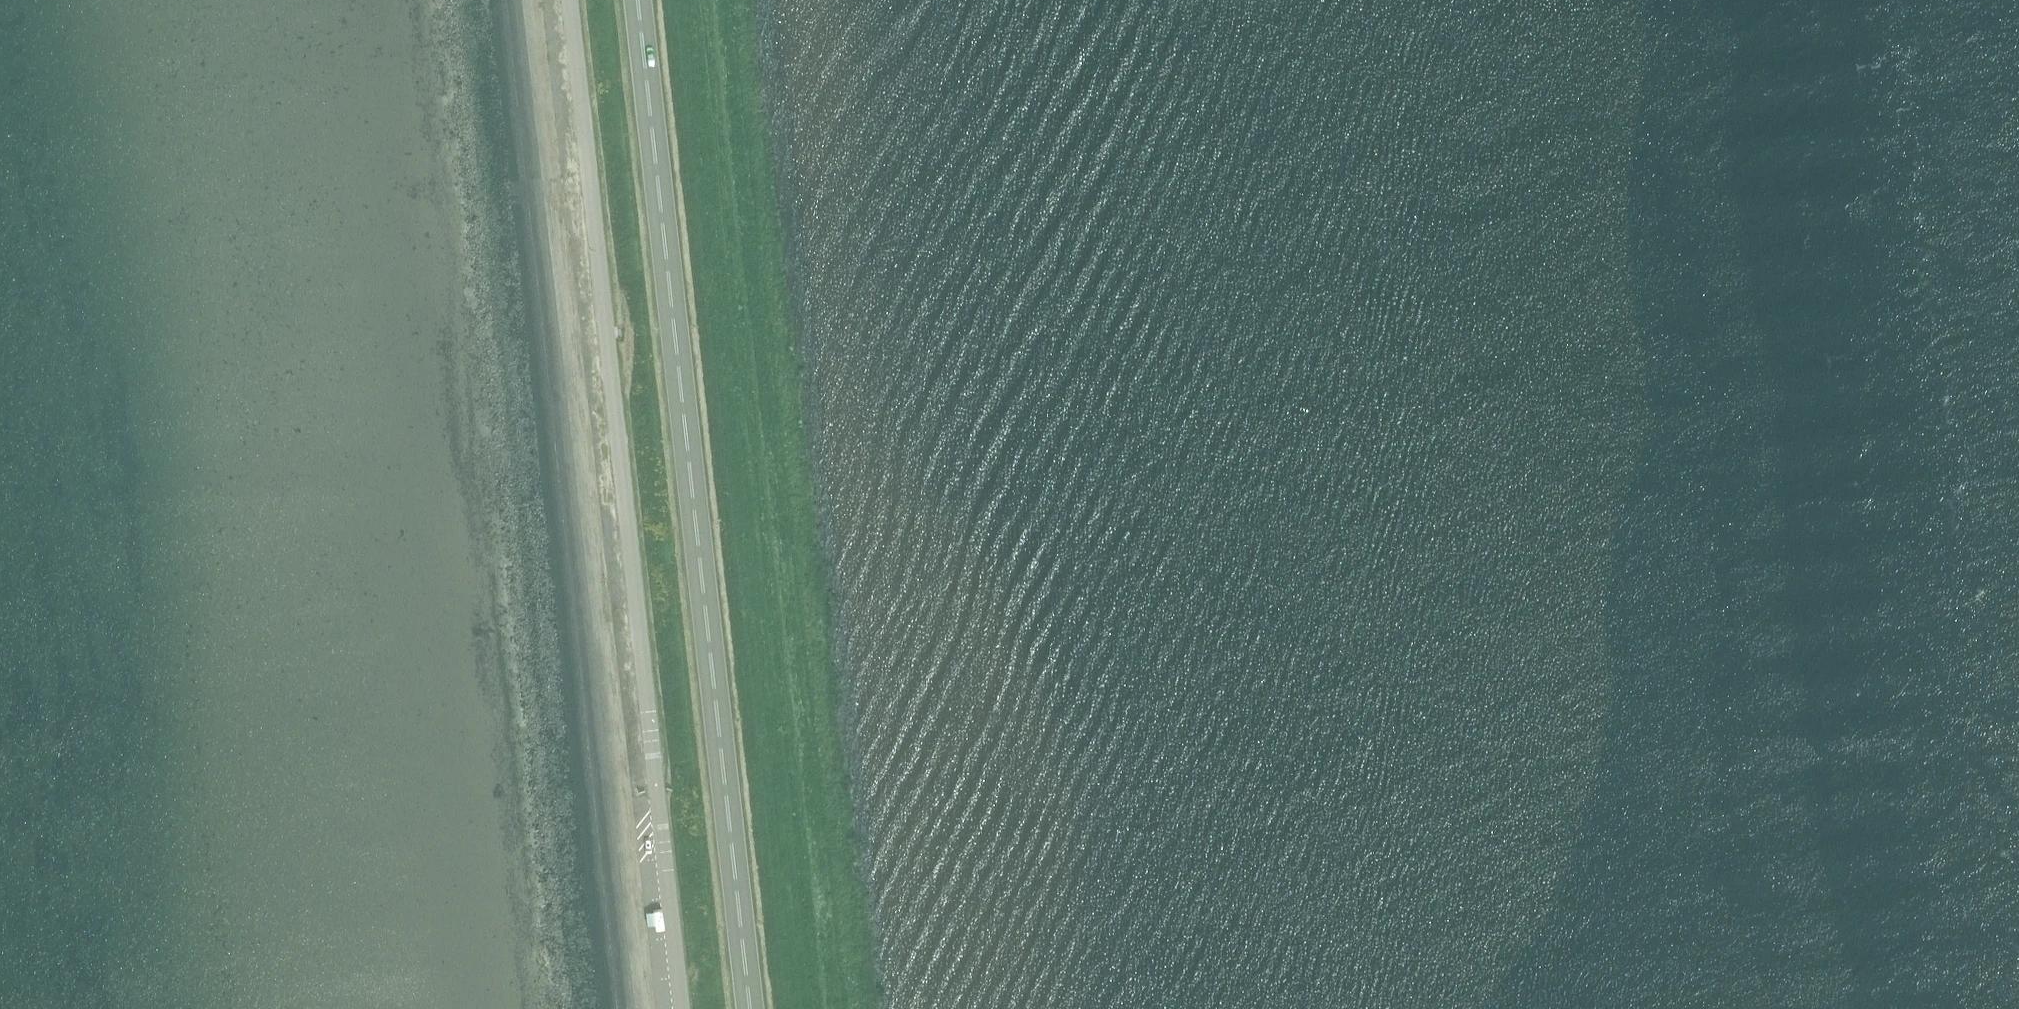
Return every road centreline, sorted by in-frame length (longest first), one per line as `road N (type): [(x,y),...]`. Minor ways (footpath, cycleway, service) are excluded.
road 1 (trunk): [(751,1008),(638,0)]
road 2 (unclassified): [(679,1008),(573,0)]

